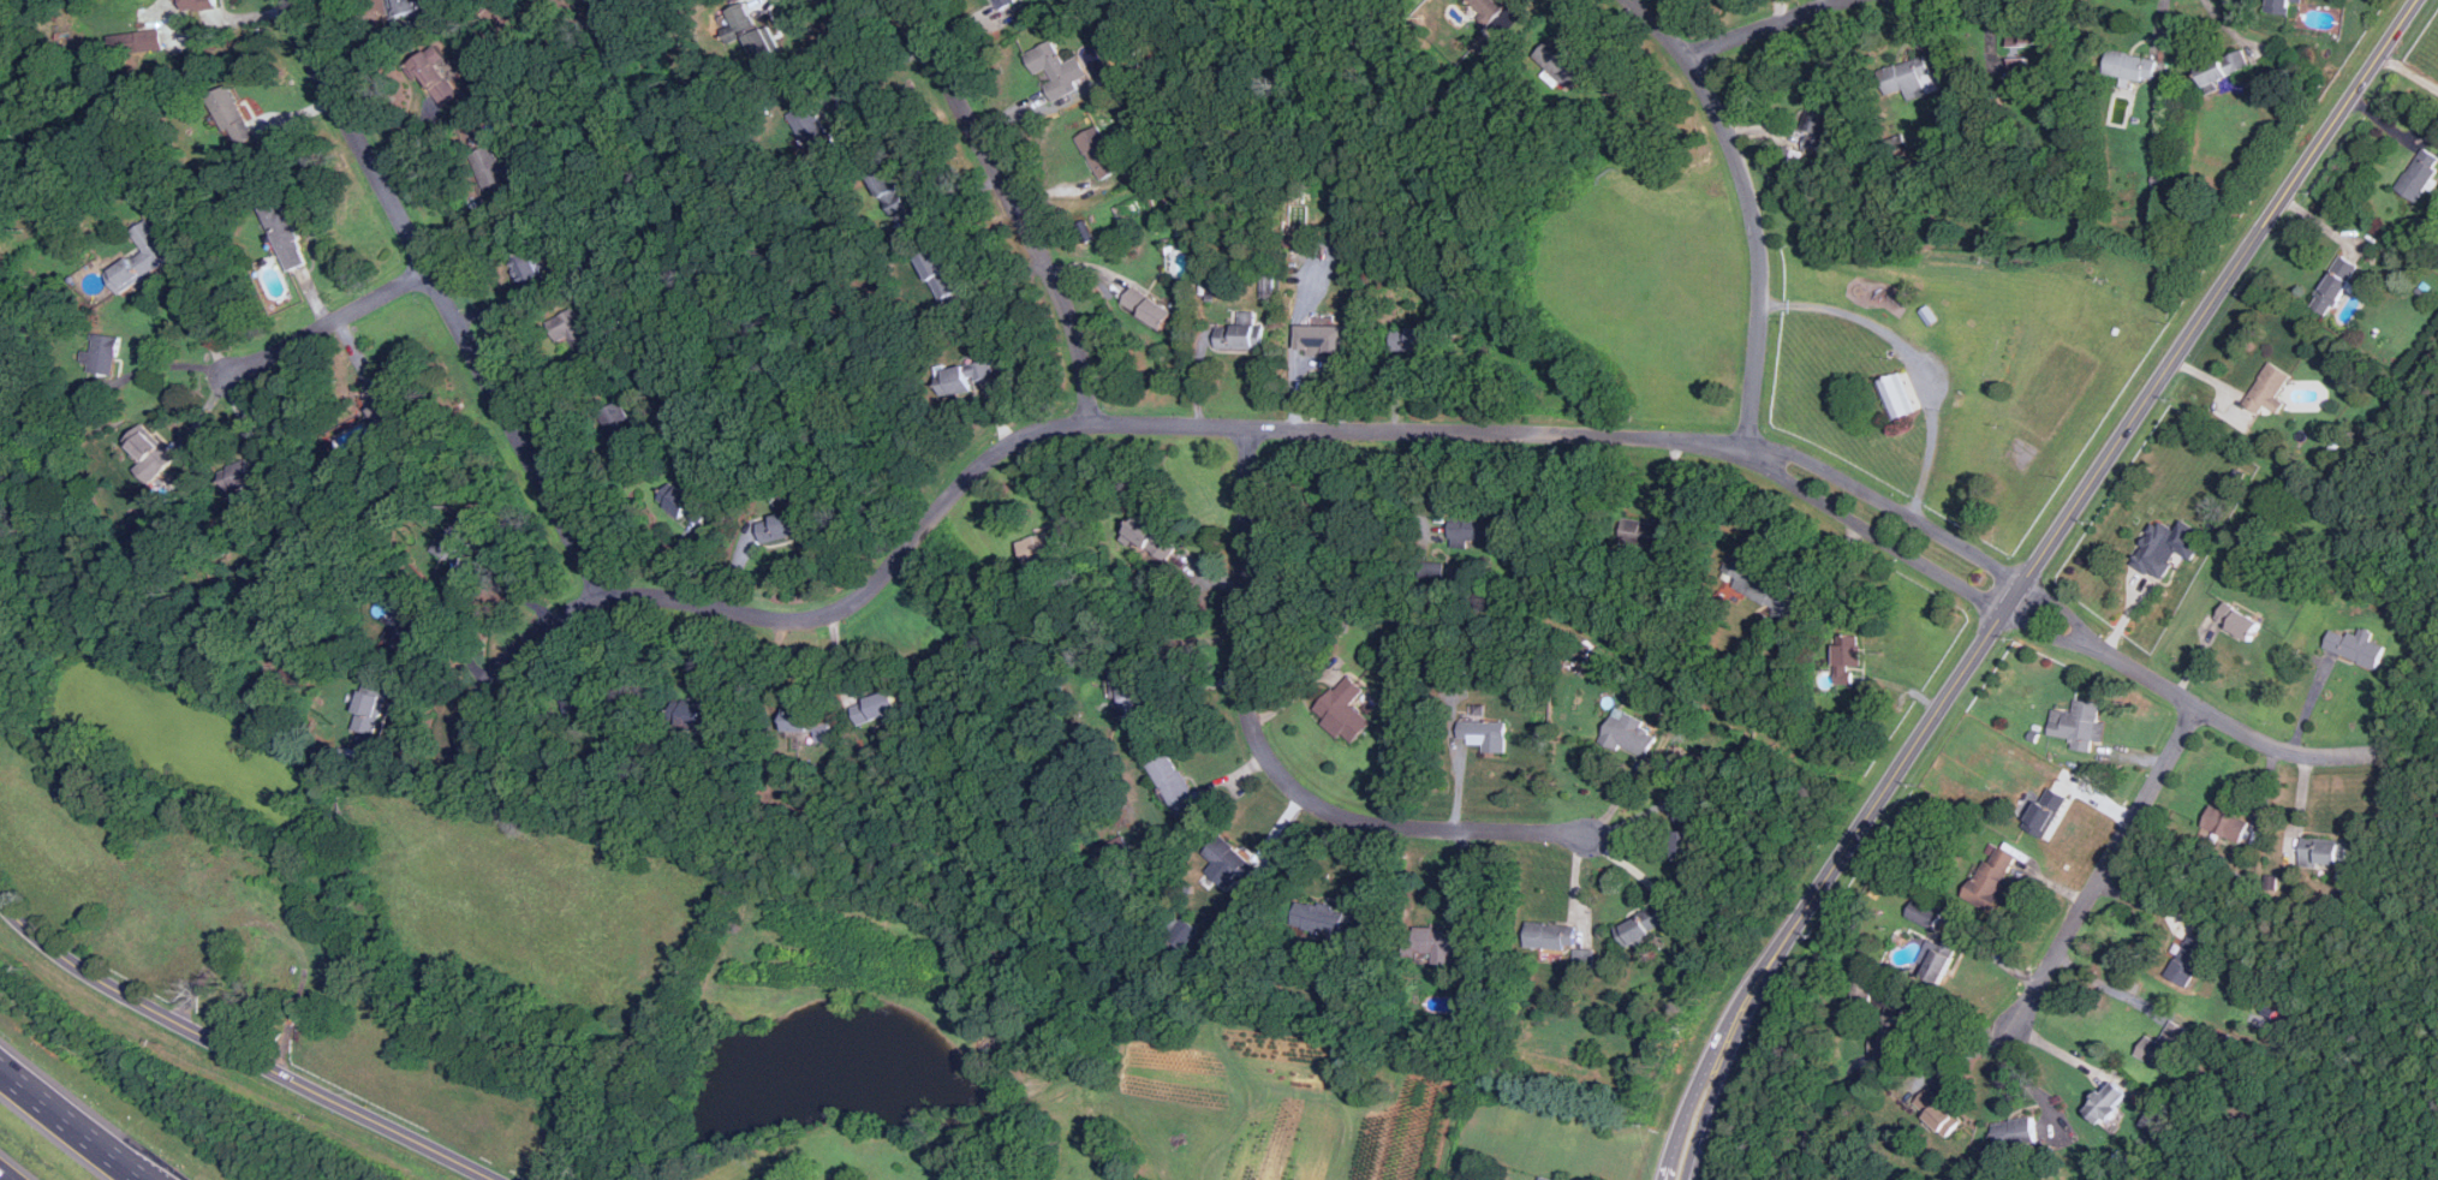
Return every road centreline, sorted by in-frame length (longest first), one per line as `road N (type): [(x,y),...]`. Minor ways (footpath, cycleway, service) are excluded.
road 1 (residential): [(1778,460),(1730,447),(1590,435),(1038,430),(990,458),(868,595),(840,610),(785,620),(637,596),(560,616),(487,684),(455,780)]
road 2 (residential): [(607,600),(288,0)]
road 3 (residential): [(1251,427),(1245,680),(1256,732),(1282,776),(1327,810),(1371,824),(1590,836)]
road 4 (tertiary): [(0,899),(90,973),(496,1179)]
road 5 (tertiary): [(1737,1031),(1786,942),(2022,582)]
road 6 (residential): [(1748,451),(1763,290),(1756,220),(1739,159),(1695,66),(1632,0)]
road 7 (residential): [(1092,427),(1083,354),(1062,294),(906,0)]
road 8 (tertiary): [(2022,582),(2258,236)]
road 9 (residential): [(2199,707),(2017,1029)]
road 10 (residential): [(2401,750),(2313,757),(2272,746),(2086,638)]
road 11 (residential): [(1762,303),(1830,308),(1872,322),(1913,359),(1936,419),(1909,515)]
road 12 (tertiary): [(2258,236),(2416,0)]
road 13 (residential): [(2022,582),(1825,467),(1778,460)]
road 14 (residential): [(1778,460),(1813,500),(2003,613)]
road 15 (residential): [(429,269),(234,376)]
road 16 (motorway): [(142,1179),(0,1070)]
road 17 (residential): [(1688,55),(1841,0)]
road 18 (tertiary): [(1737,1031),(1707,1084),(1672,1179)]
road 19 (tertiary): [(1694,1179),(1737,1031)]

